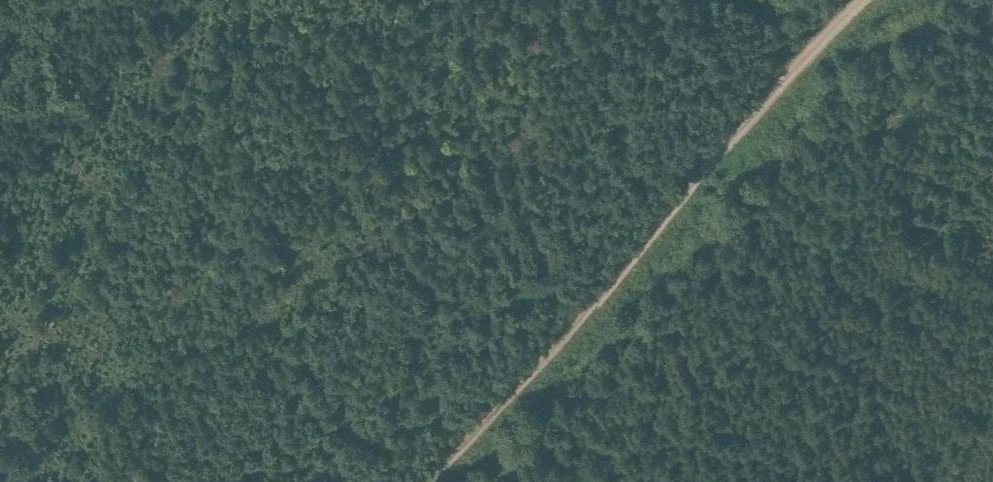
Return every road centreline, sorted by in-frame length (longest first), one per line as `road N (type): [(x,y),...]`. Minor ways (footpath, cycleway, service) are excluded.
road 1 (track): [(878,0),(437,481)]

